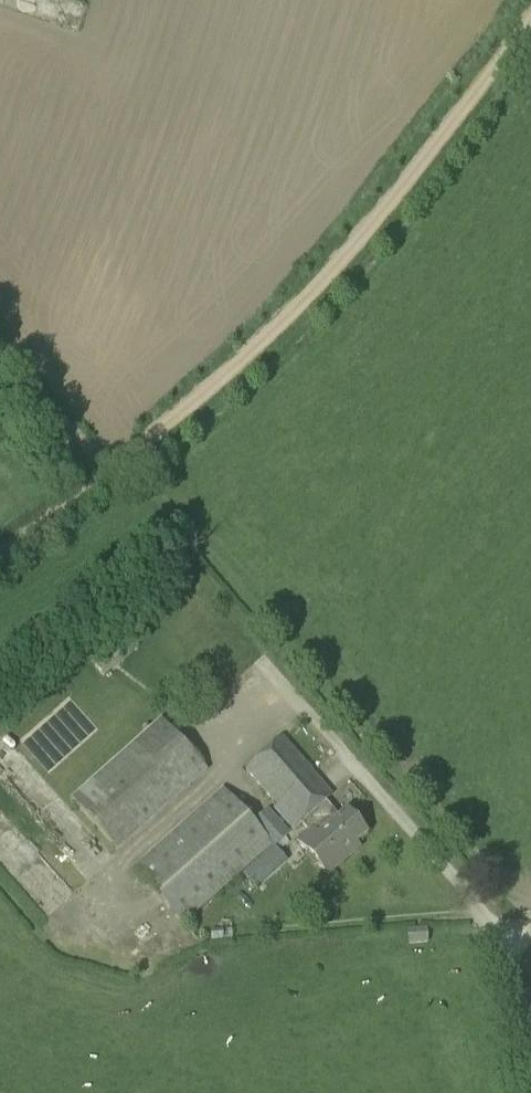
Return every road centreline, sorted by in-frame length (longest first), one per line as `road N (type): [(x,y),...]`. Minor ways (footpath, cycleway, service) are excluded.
road 1 (unclassified): [(0,569),(112,483),(295,318),(530,36)]
road 2 (unclassified): [(530,1050),(500,936),(241,640)]
road 3 (track): [(0,349),(112,483)]

